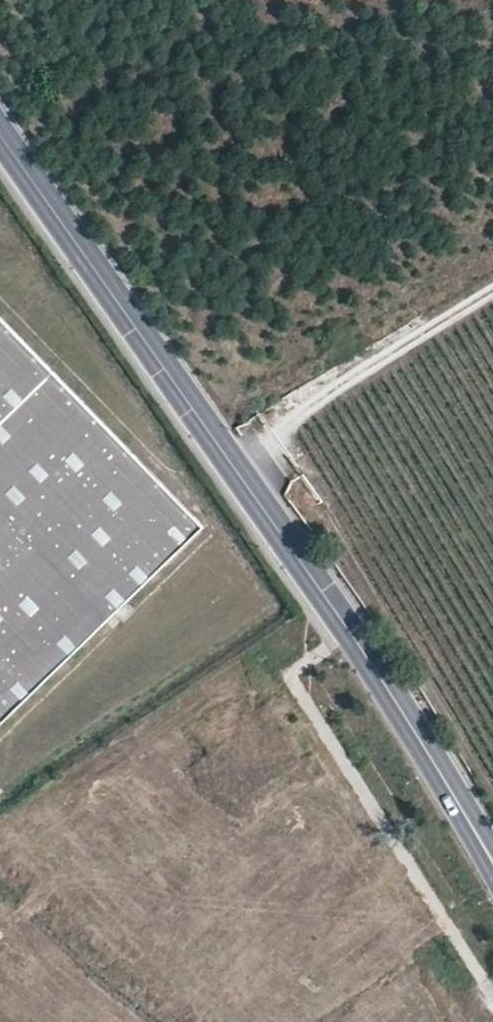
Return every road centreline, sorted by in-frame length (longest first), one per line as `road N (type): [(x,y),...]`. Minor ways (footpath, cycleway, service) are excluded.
road 1 (tertiary): [(0,128),(356,631),(492,859)]
road 2 (track): [(492,291),(298,410),(243,471)]

